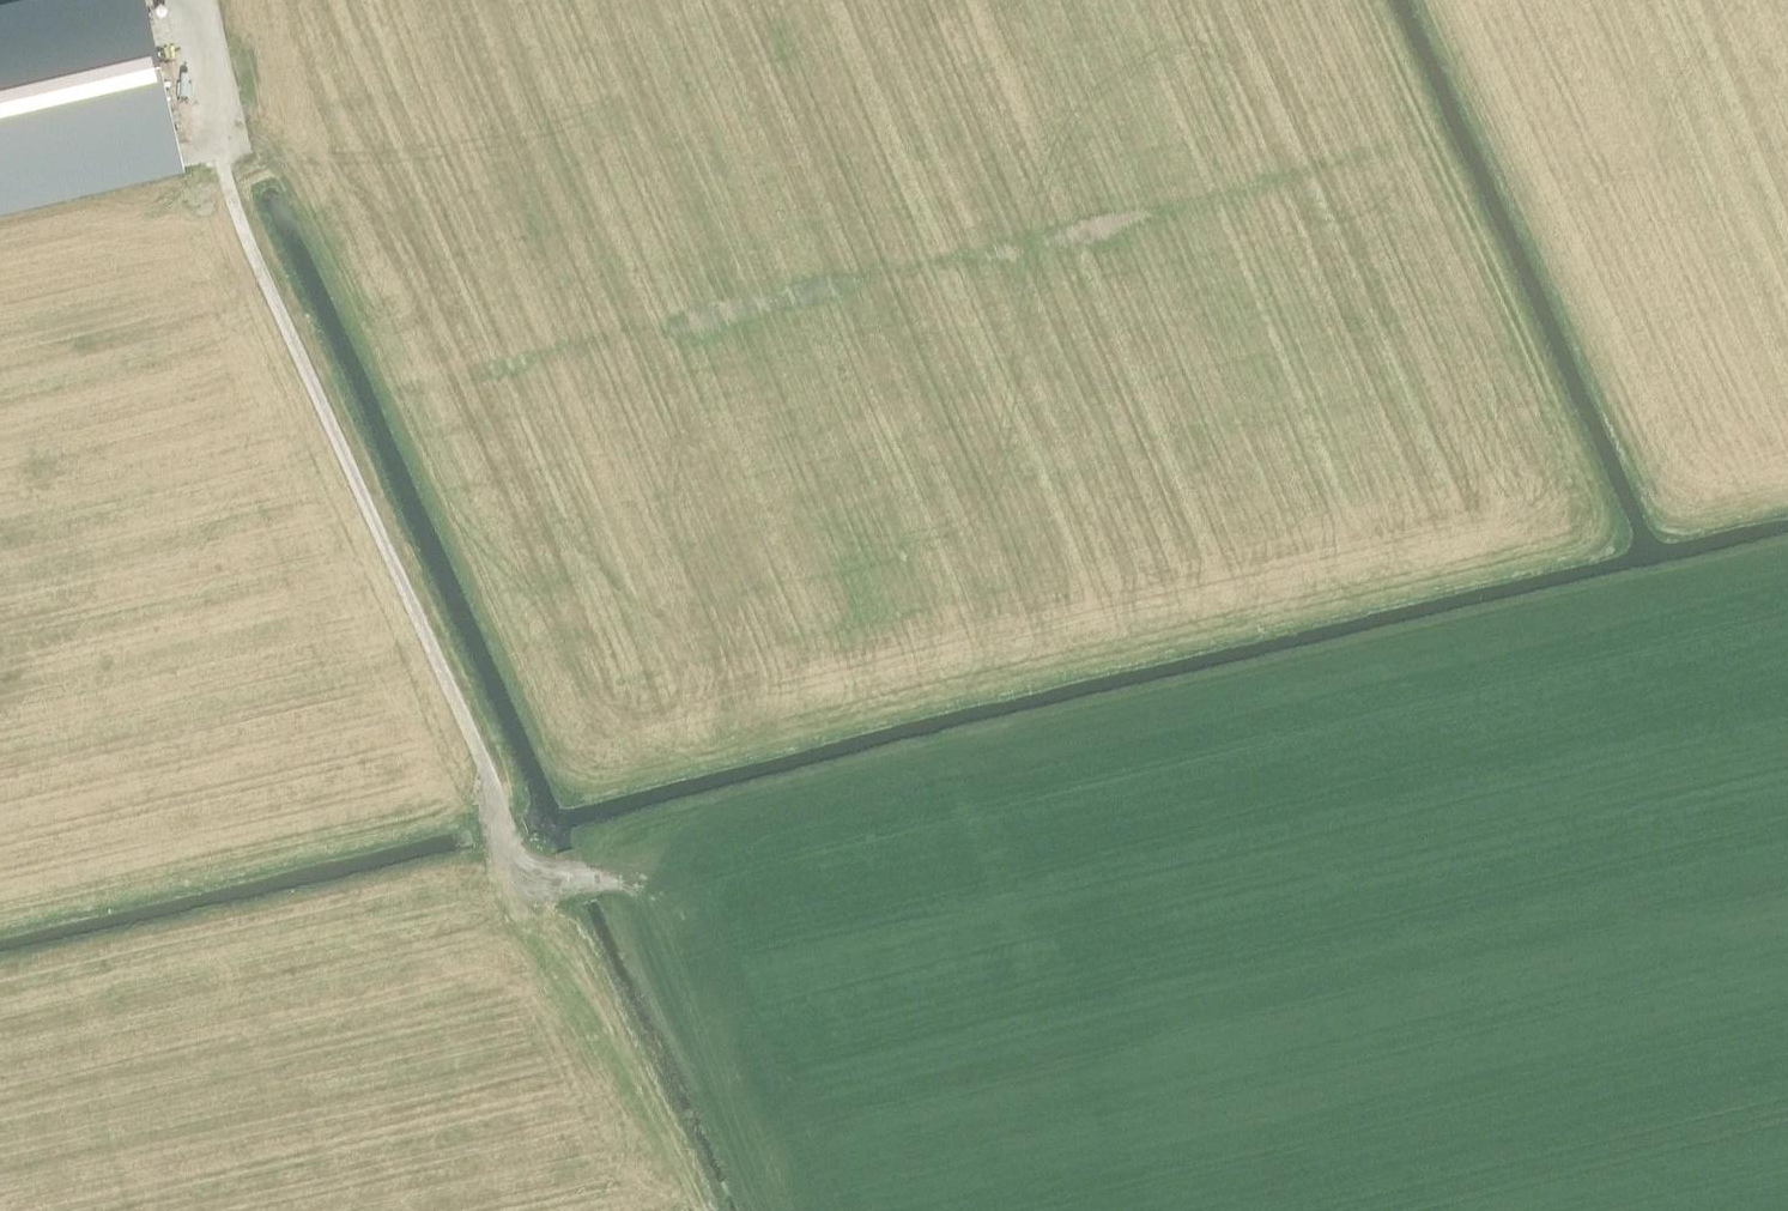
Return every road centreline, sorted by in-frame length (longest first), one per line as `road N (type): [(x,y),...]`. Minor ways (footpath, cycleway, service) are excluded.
road 1 (track): [(601,873),(534,867),(518,850),(227,184),(188,16),(192,0)]

